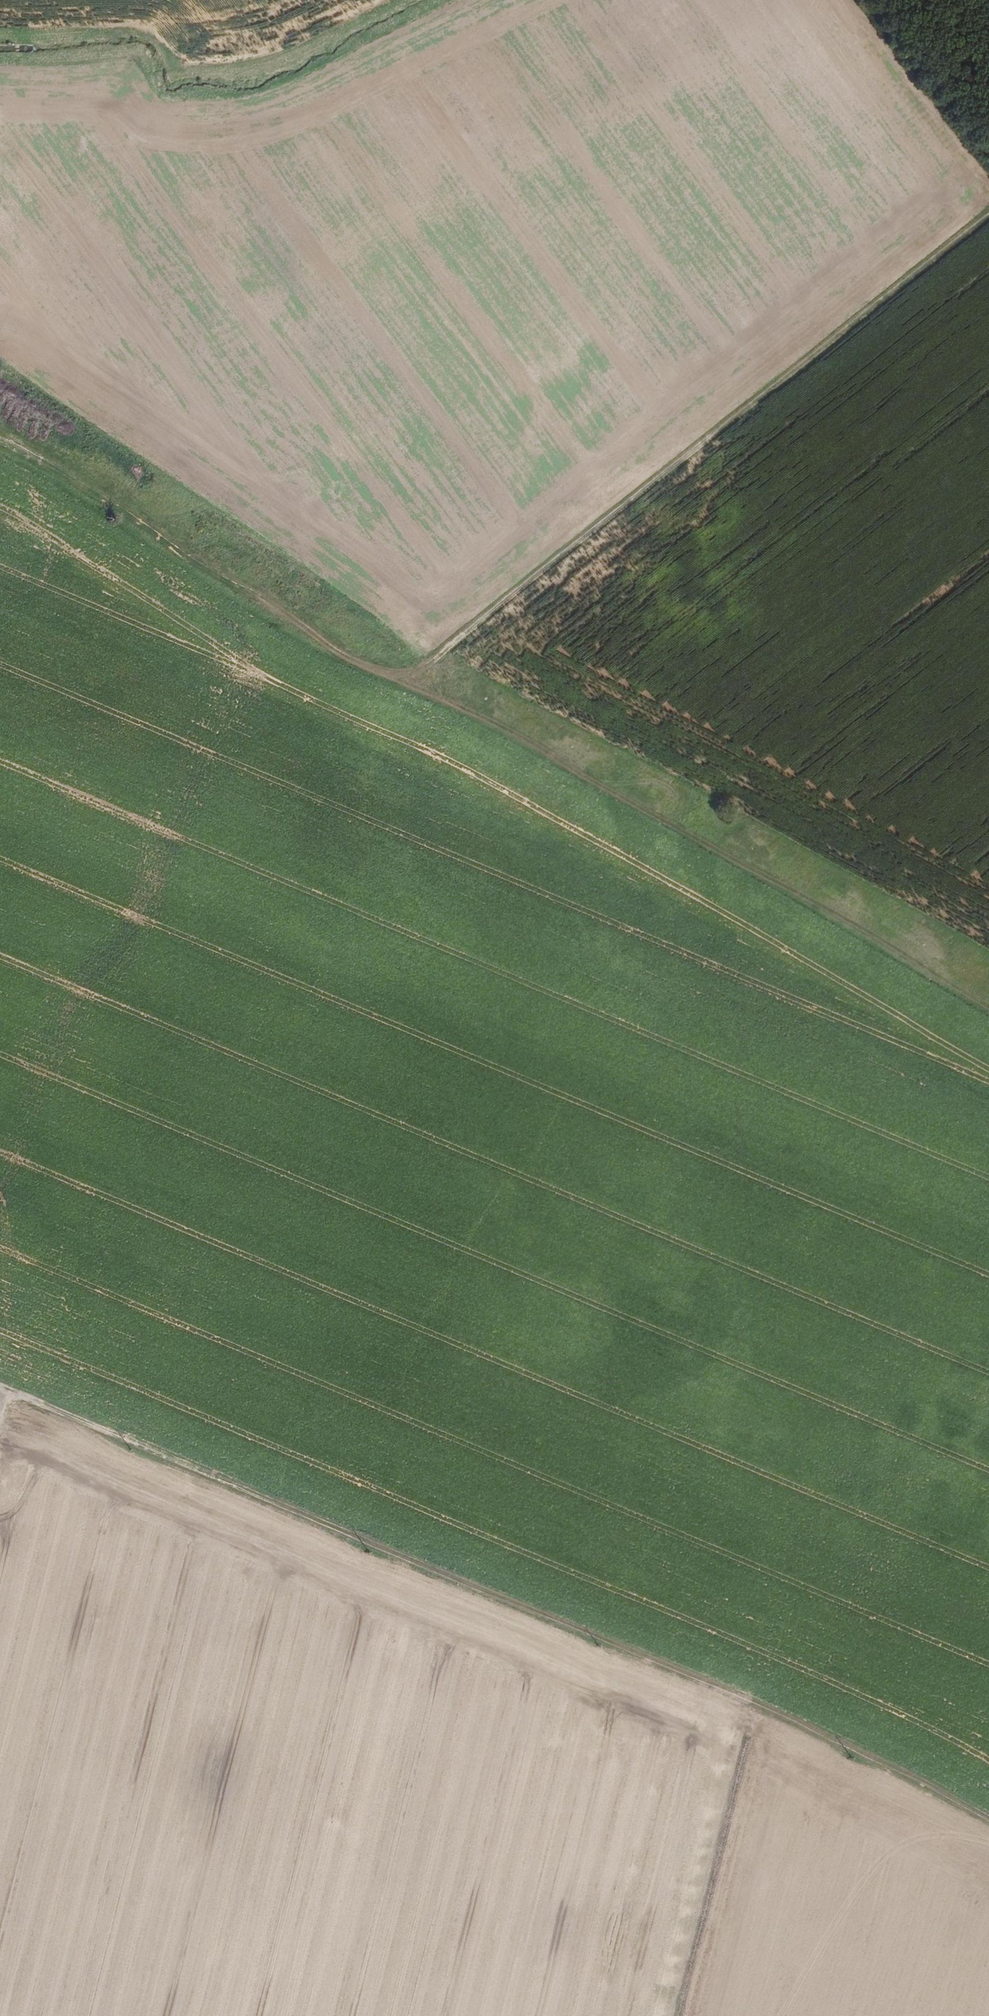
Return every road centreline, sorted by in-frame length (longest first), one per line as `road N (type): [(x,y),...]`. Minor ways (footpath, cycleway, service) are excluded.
road 1 (track): [(0,446),(249,583),(388,677),(421,670),(988,219)]
road 2 (track): [(988,1819),(822,1739),(8,1391)]

